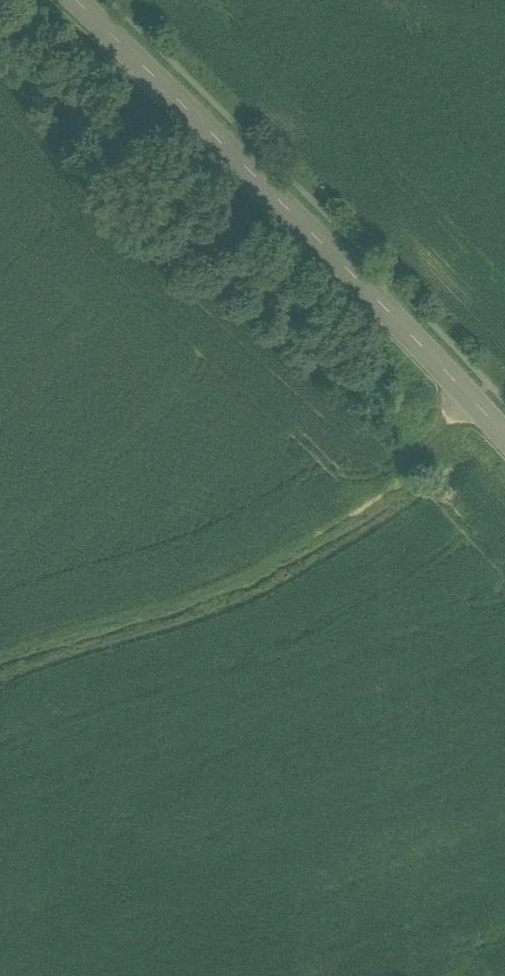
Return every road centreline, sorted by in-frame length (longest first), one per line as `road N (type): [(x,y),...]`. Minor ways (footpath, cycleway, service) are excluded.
road 1 (tertiary): [(76,0),(504,434)]

